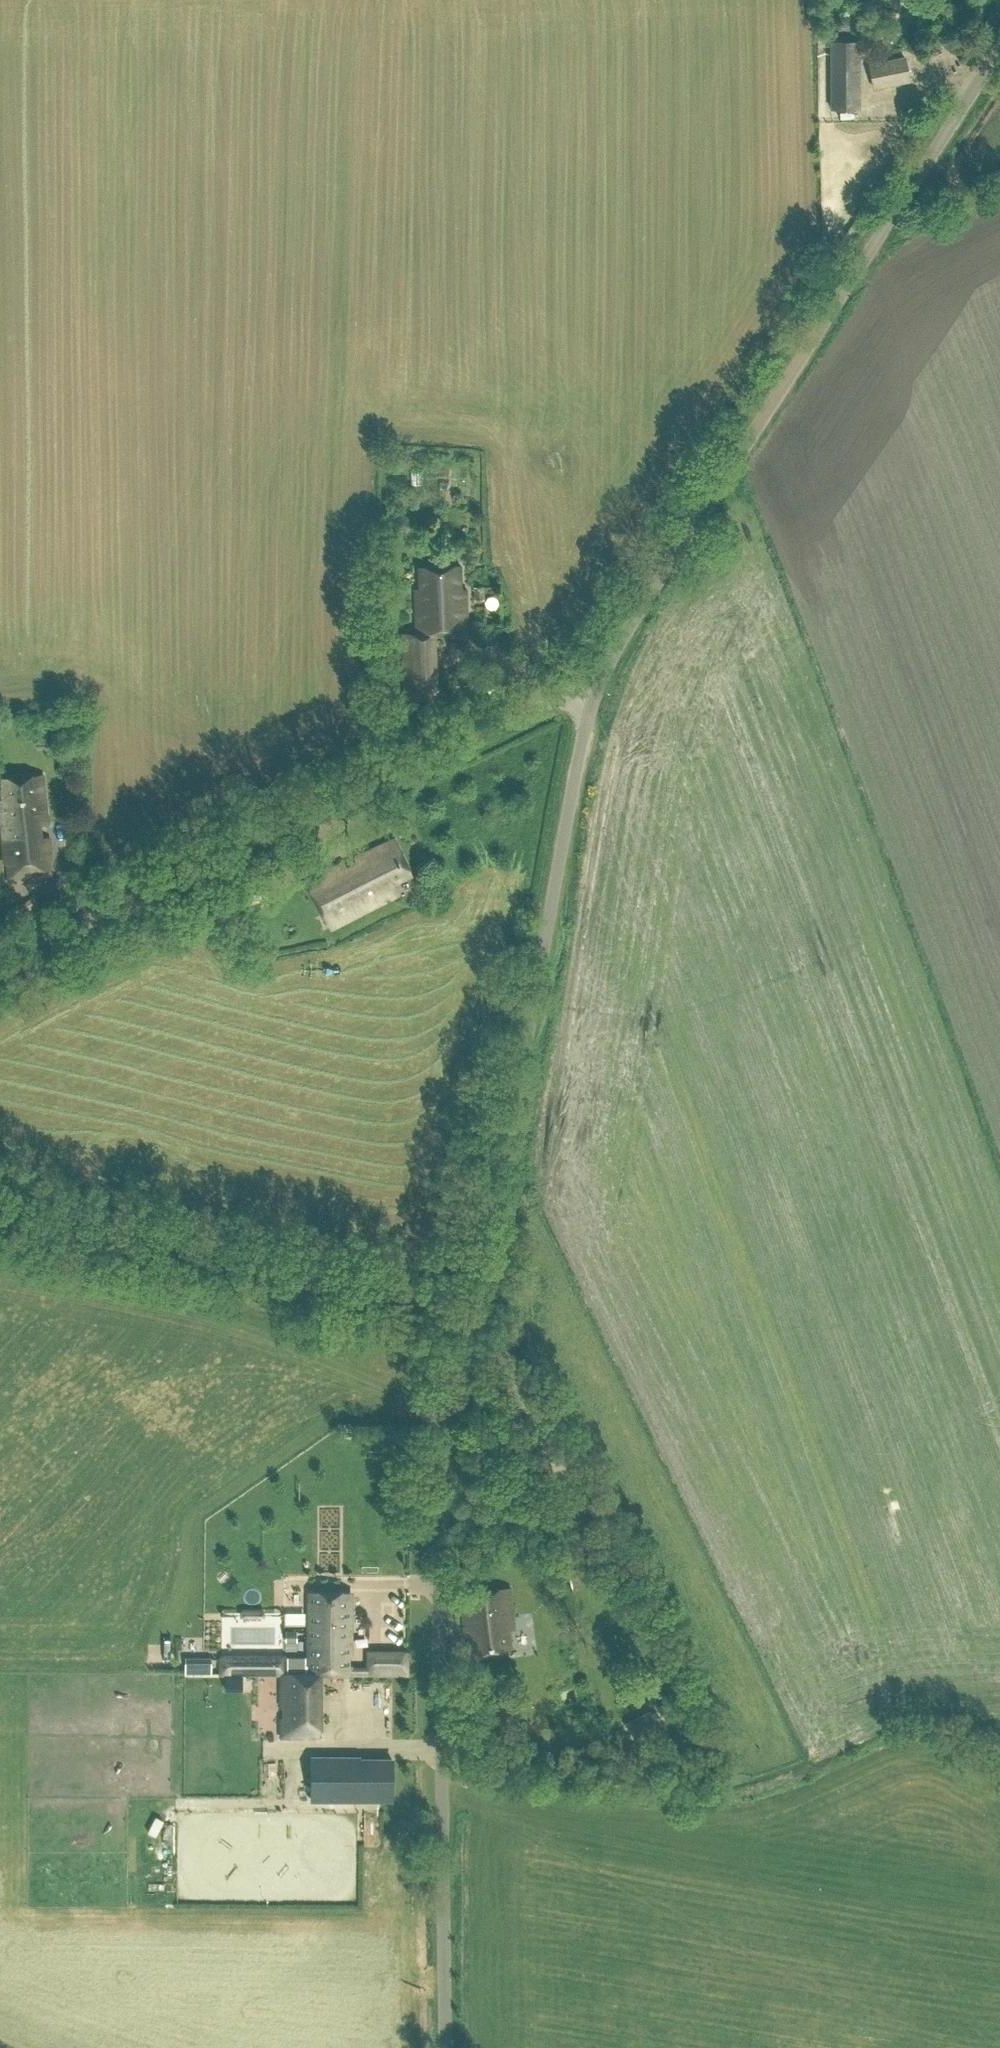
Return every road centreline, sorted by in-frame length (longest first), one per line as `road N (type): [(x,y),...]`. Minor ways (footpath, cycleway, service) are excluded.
road 1 (unclassified): [(444,2047),(436,1543),(442,1478),(592,699)]
road 2 (unclassified): [(592,699),(623,634),(999,42)]
road 3 (unclassified): [(0,966),(552,700),(592,699)]
road 4 (track): [(0,1210),(472,1316)]

